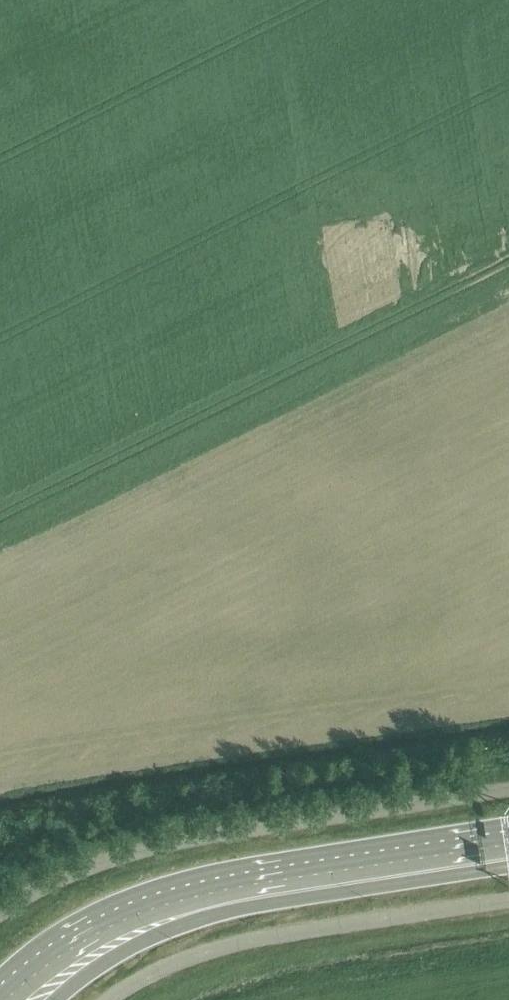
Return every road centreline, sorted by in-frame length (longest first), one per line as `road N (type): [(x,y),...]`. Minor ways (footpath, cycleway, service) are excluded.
road 1 (unclassified): [(508,793),(124,854),(0,908)]
road 2 (primary): [(111,999),(206,951),(508,900)]
road 3 (primary): [(197,911),(508,859)]
road 4 (primary): [(197,911),(80,947),(5,999)]
road 5 (primary): [(56,999),(124,946),(197,911)]

